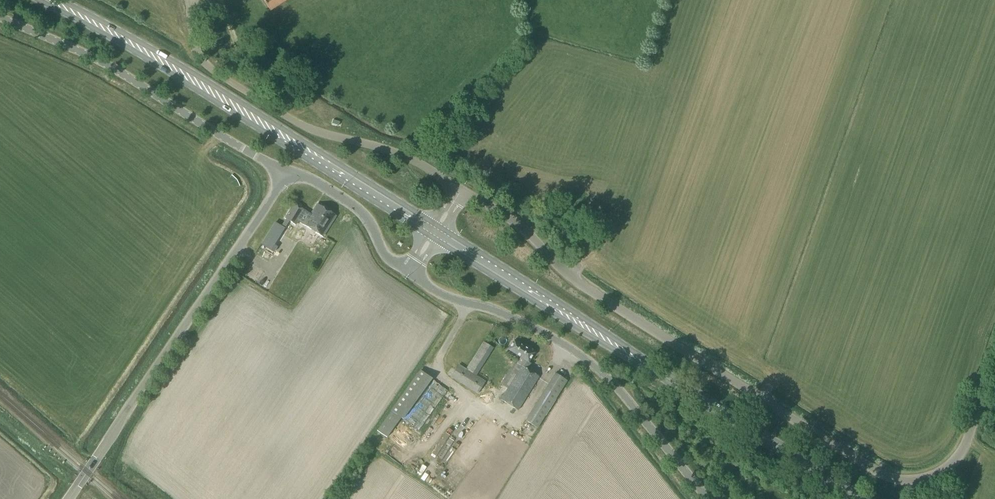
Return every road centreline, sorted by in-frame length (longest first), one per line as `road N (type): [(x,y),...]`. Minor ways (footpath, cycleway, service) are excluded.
road 1 (unclassified): [(962,453),(923,479),(880,472),(572,278),(521,227),(460,190)]
road 2 (primary): [(854,498),(436,231)]
road 3 (primary): [(436,231),(50,0)]
road 4 (unclassified): [(69,498),(291,170)]
road 5 (unclassified): [(707,498),(581,355),(409,274)]
road 6 (unclassified): [(460,190),(399,153),(313,131),(215,73),(196,48),(187,0)]
road 7 (unclassified): [(291,170),(94,58),(0,17)]
road 8 (unclassified): [(409,274),(381,251),(352,204),(291,170)]

